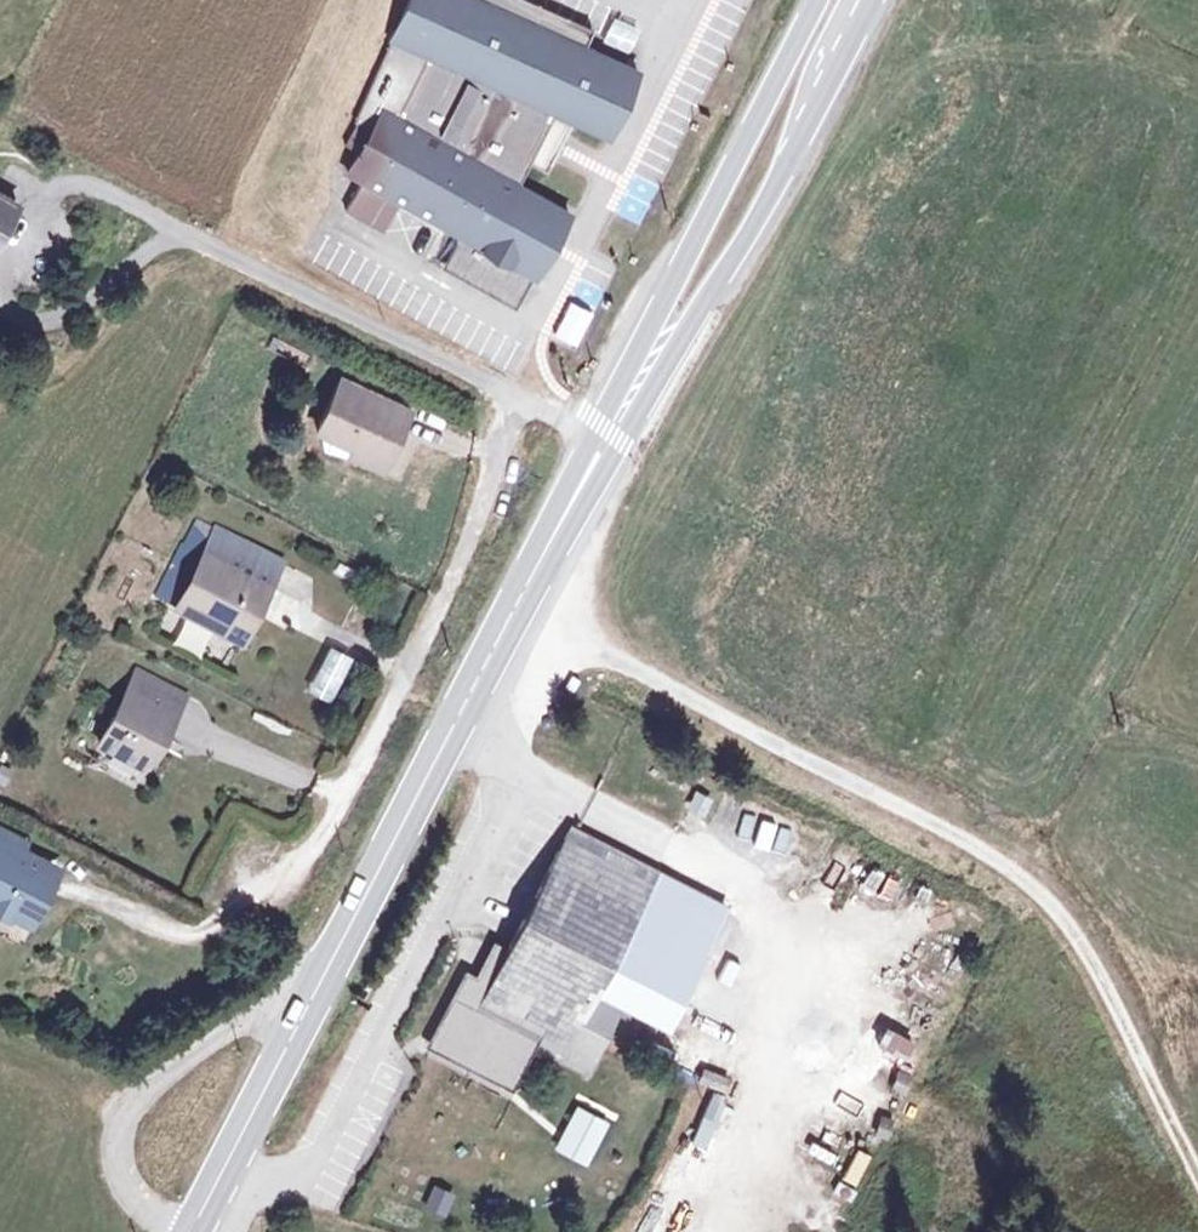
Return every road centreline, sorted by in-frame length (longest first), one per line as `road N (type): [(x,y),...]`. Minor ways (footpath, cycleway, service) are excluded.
road 1 (secondary): [(192,1231),(618,419)]
road 2 (track): [(515,609),(1031,877),(1068,919),(1107,987),(1197,1166)]
road 3 (secondary): [(817,0),(666,300),(618,419)]
road 4 (secondary): [(618,419),(765,210),(795,153)]
road 5 (secondary): [(795,153),(873,0)]
road 6 (secondary): [(795,153),(811,73),(850,0)]

